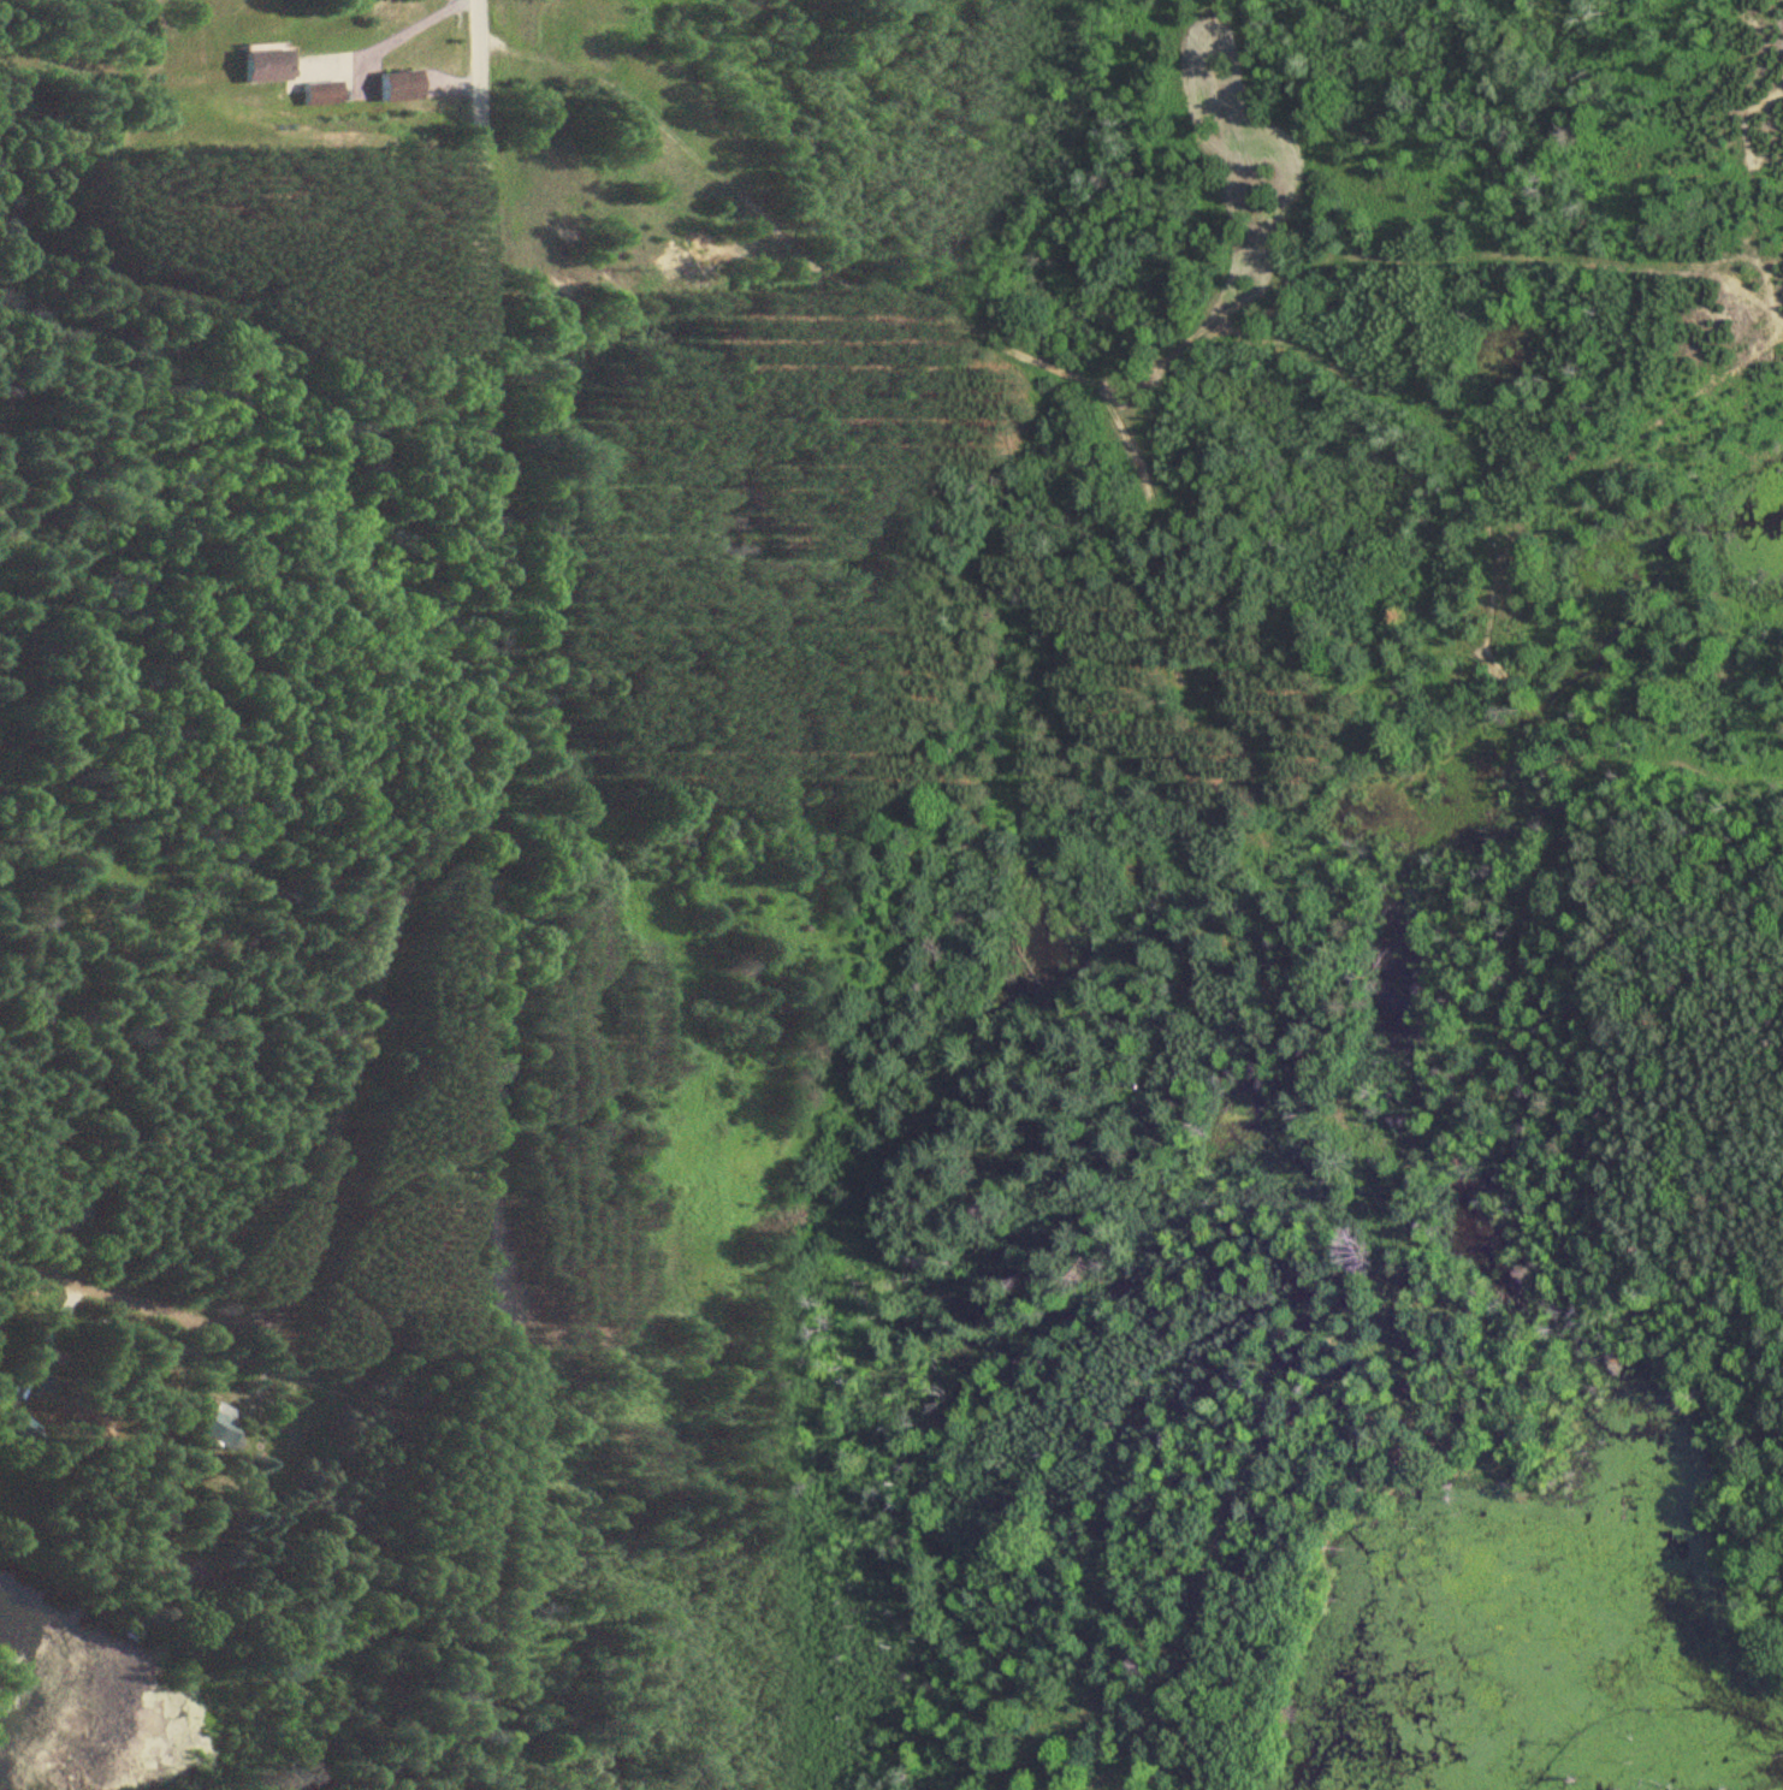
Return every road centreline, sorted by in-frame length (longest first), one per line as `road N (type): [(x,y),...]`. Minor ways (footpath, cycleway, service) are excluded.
road 1 (residential): [(0,1261),(160,1309),(239,1326),(261,1322),(413,867),(442,822),(485,794)]
road 2 (residential): [(485,794),(471,0)]
road 3 (residential): [(485,794),(480,1156),(505,1306)]

